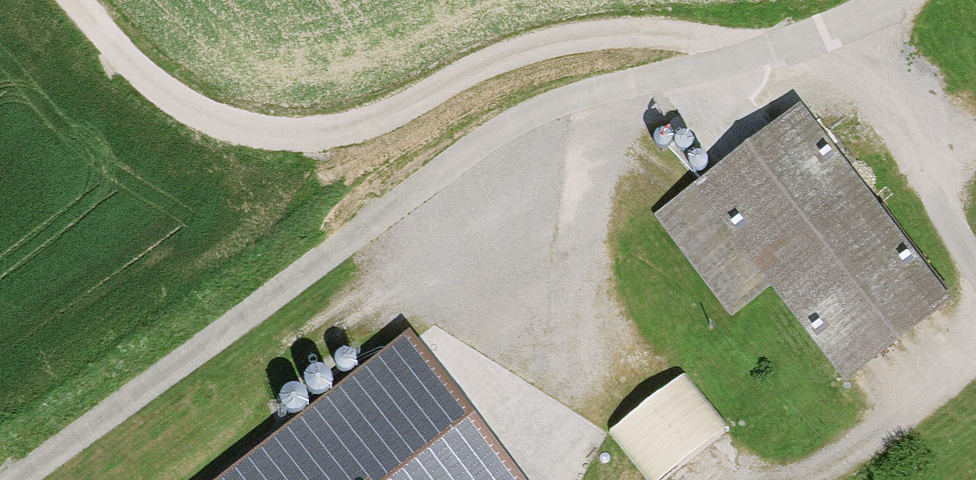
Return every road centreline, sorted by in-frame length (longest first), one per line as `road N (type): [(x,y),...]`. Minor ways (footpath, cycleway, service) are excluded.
road 1 (track): [(6,479),(358,226),(546,104),(818,44)]
road 2 (track): [(71,0),(165,93),(237,126),(343,128),(508,52),(589,34),(818,44)]
road 3 (residential): [(888,0),(818,44),(975,268)]

